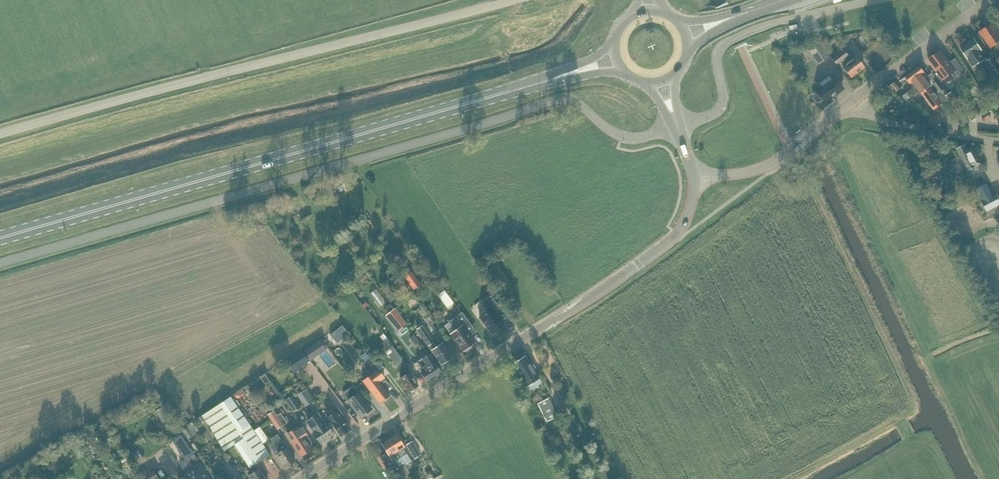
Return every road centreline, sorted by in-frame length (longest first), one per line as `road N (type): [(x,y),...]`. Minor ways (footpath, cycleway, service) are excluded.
road 1 (unclassified): [(0,263),(555,100),(573,100),(625,137),(677,126)]
road 2 (primary): [(0,238),(553,78)]
road 3 (unclassified): [(0,134),(509,0)]
road 4 (secondary): [(302,478),(673,239),(690,205),(693,177)]
road 5 (unclassified): [(677,126),(721,107),(716,57),(731,39),(874,0)]
road 6 (residential): [(693,177),(754,171),(853,102)]
road 7 (residential): [(853,102),(990,0)]
road 8 (unclassified): [(998,142),(905,127),(853,102)]

